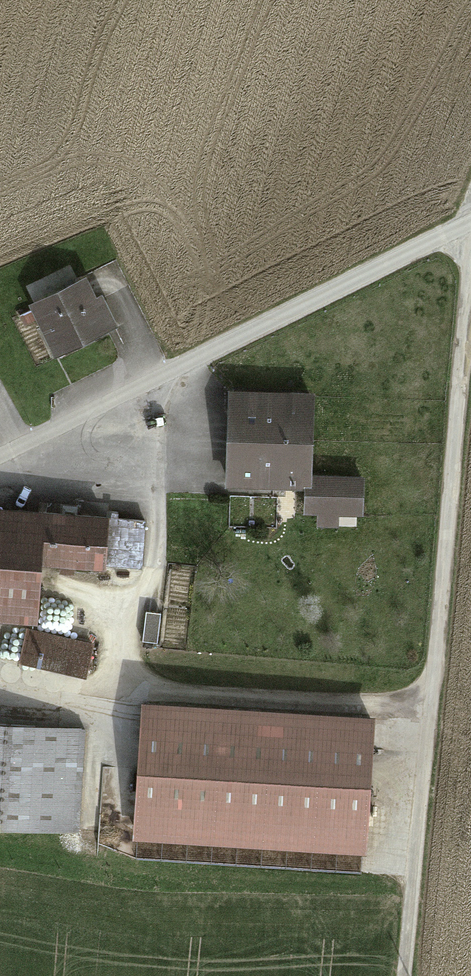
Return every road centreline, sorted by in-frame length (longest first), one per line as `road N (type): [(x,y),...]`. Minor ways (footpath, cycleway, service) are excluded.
road 1 (residential): [(402,975),(470,244)]
road 2 (tertiary): [(470,224),(0,464)]

